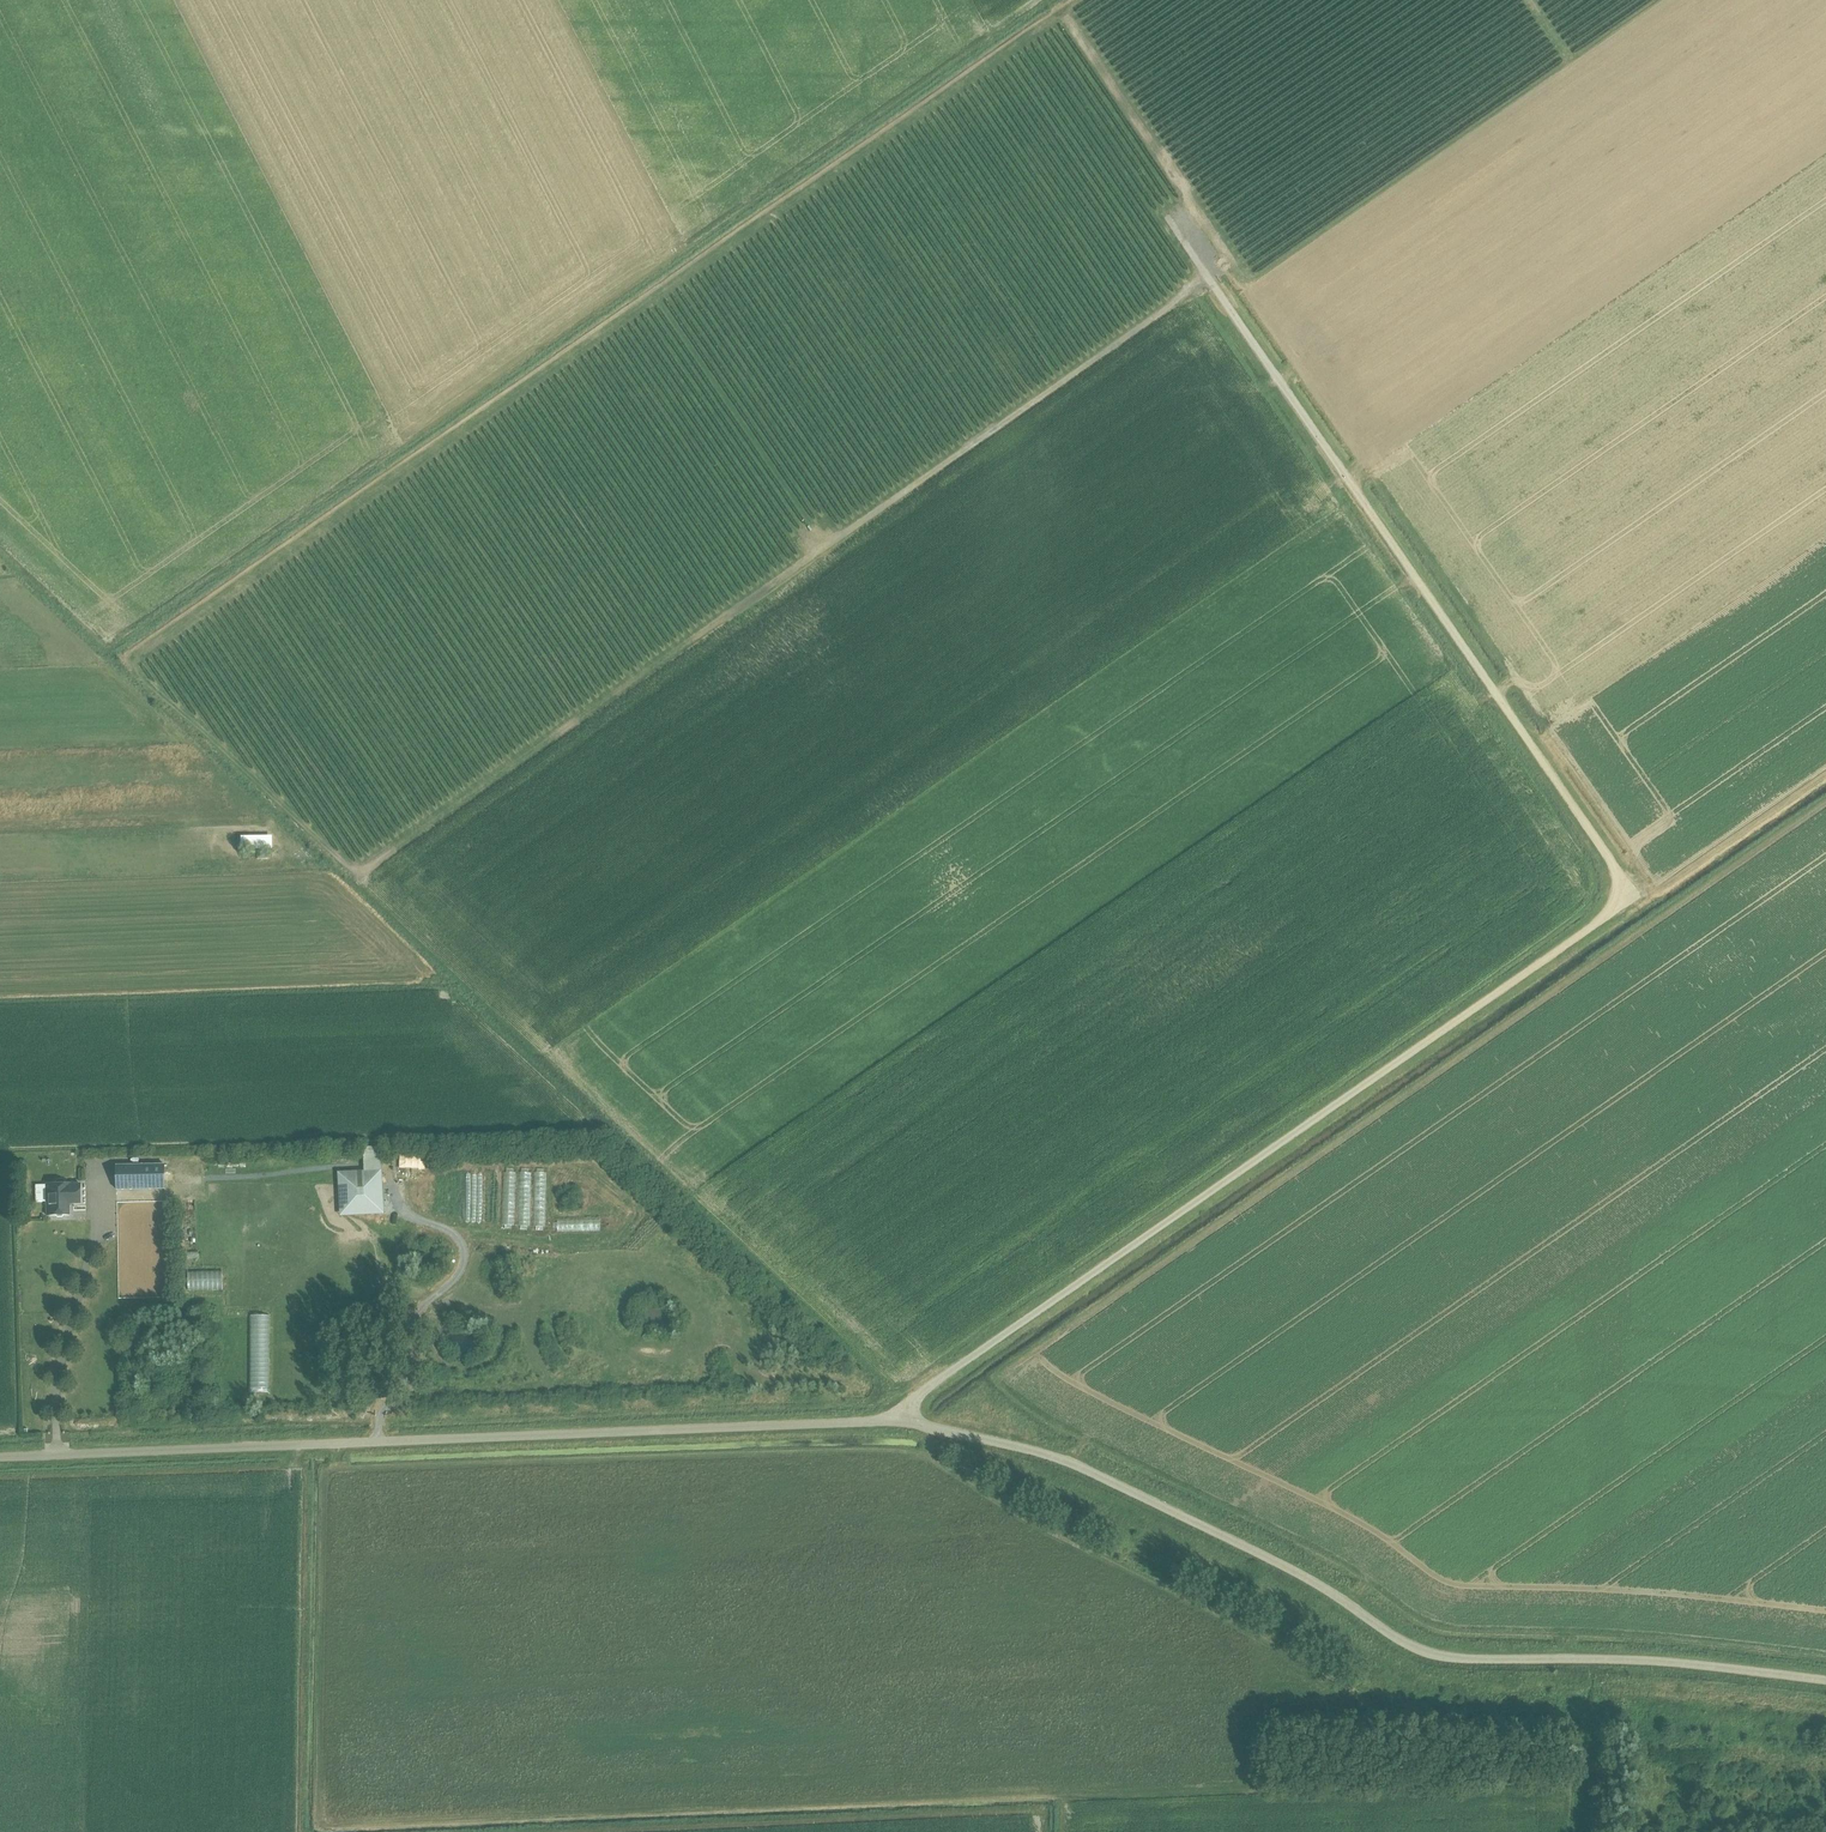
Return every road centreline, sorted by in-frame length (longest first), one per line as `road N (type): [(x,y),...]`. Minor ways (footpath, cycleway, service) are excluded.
road 1 (unclassified): [(902,1422),(957,1373),(1609,923),(1618,902),(1608,872),(1213,284)]
road 2 (unclassified): [(1825,1681),(1709,1666),(1433,1653),(1405,1644),(1301,1574),(1039,1446),(902,1422)]
road 3 (unclassified): [(0,1456),(902,1422)]
road 4 (track): [(1590,1831),(1590,1659)]

